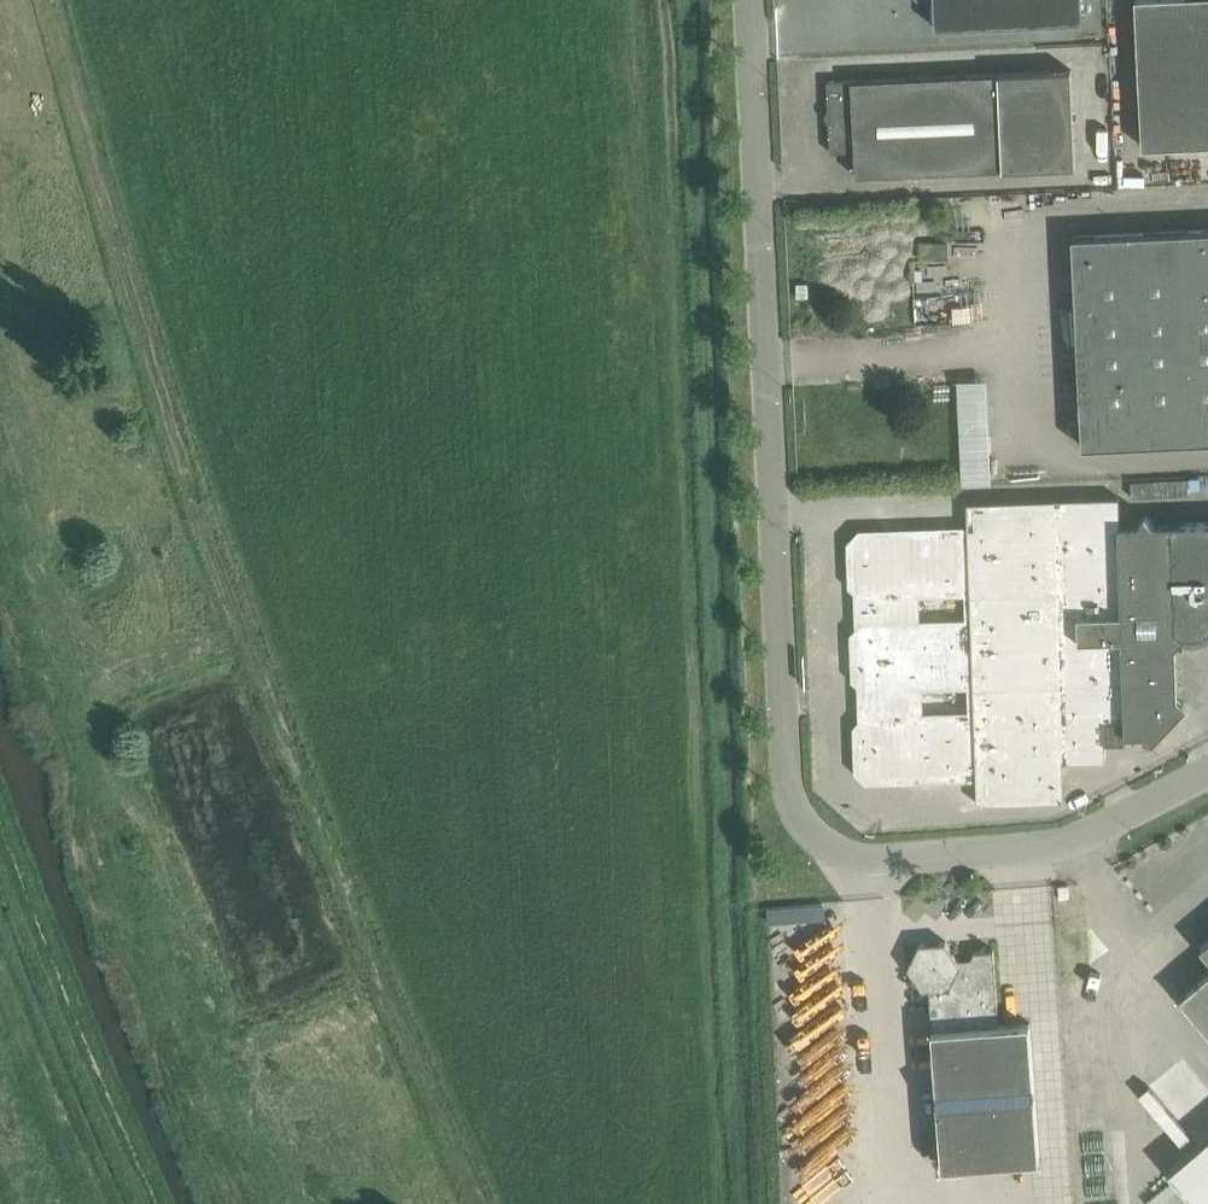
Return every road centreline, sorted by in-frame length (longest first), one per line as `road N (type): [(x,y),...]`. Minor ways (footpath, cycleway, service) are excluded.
road 1 (unclassified): [(1207,783),(1076,847),(859,877),(814,837),(788,791),(750,0)]

